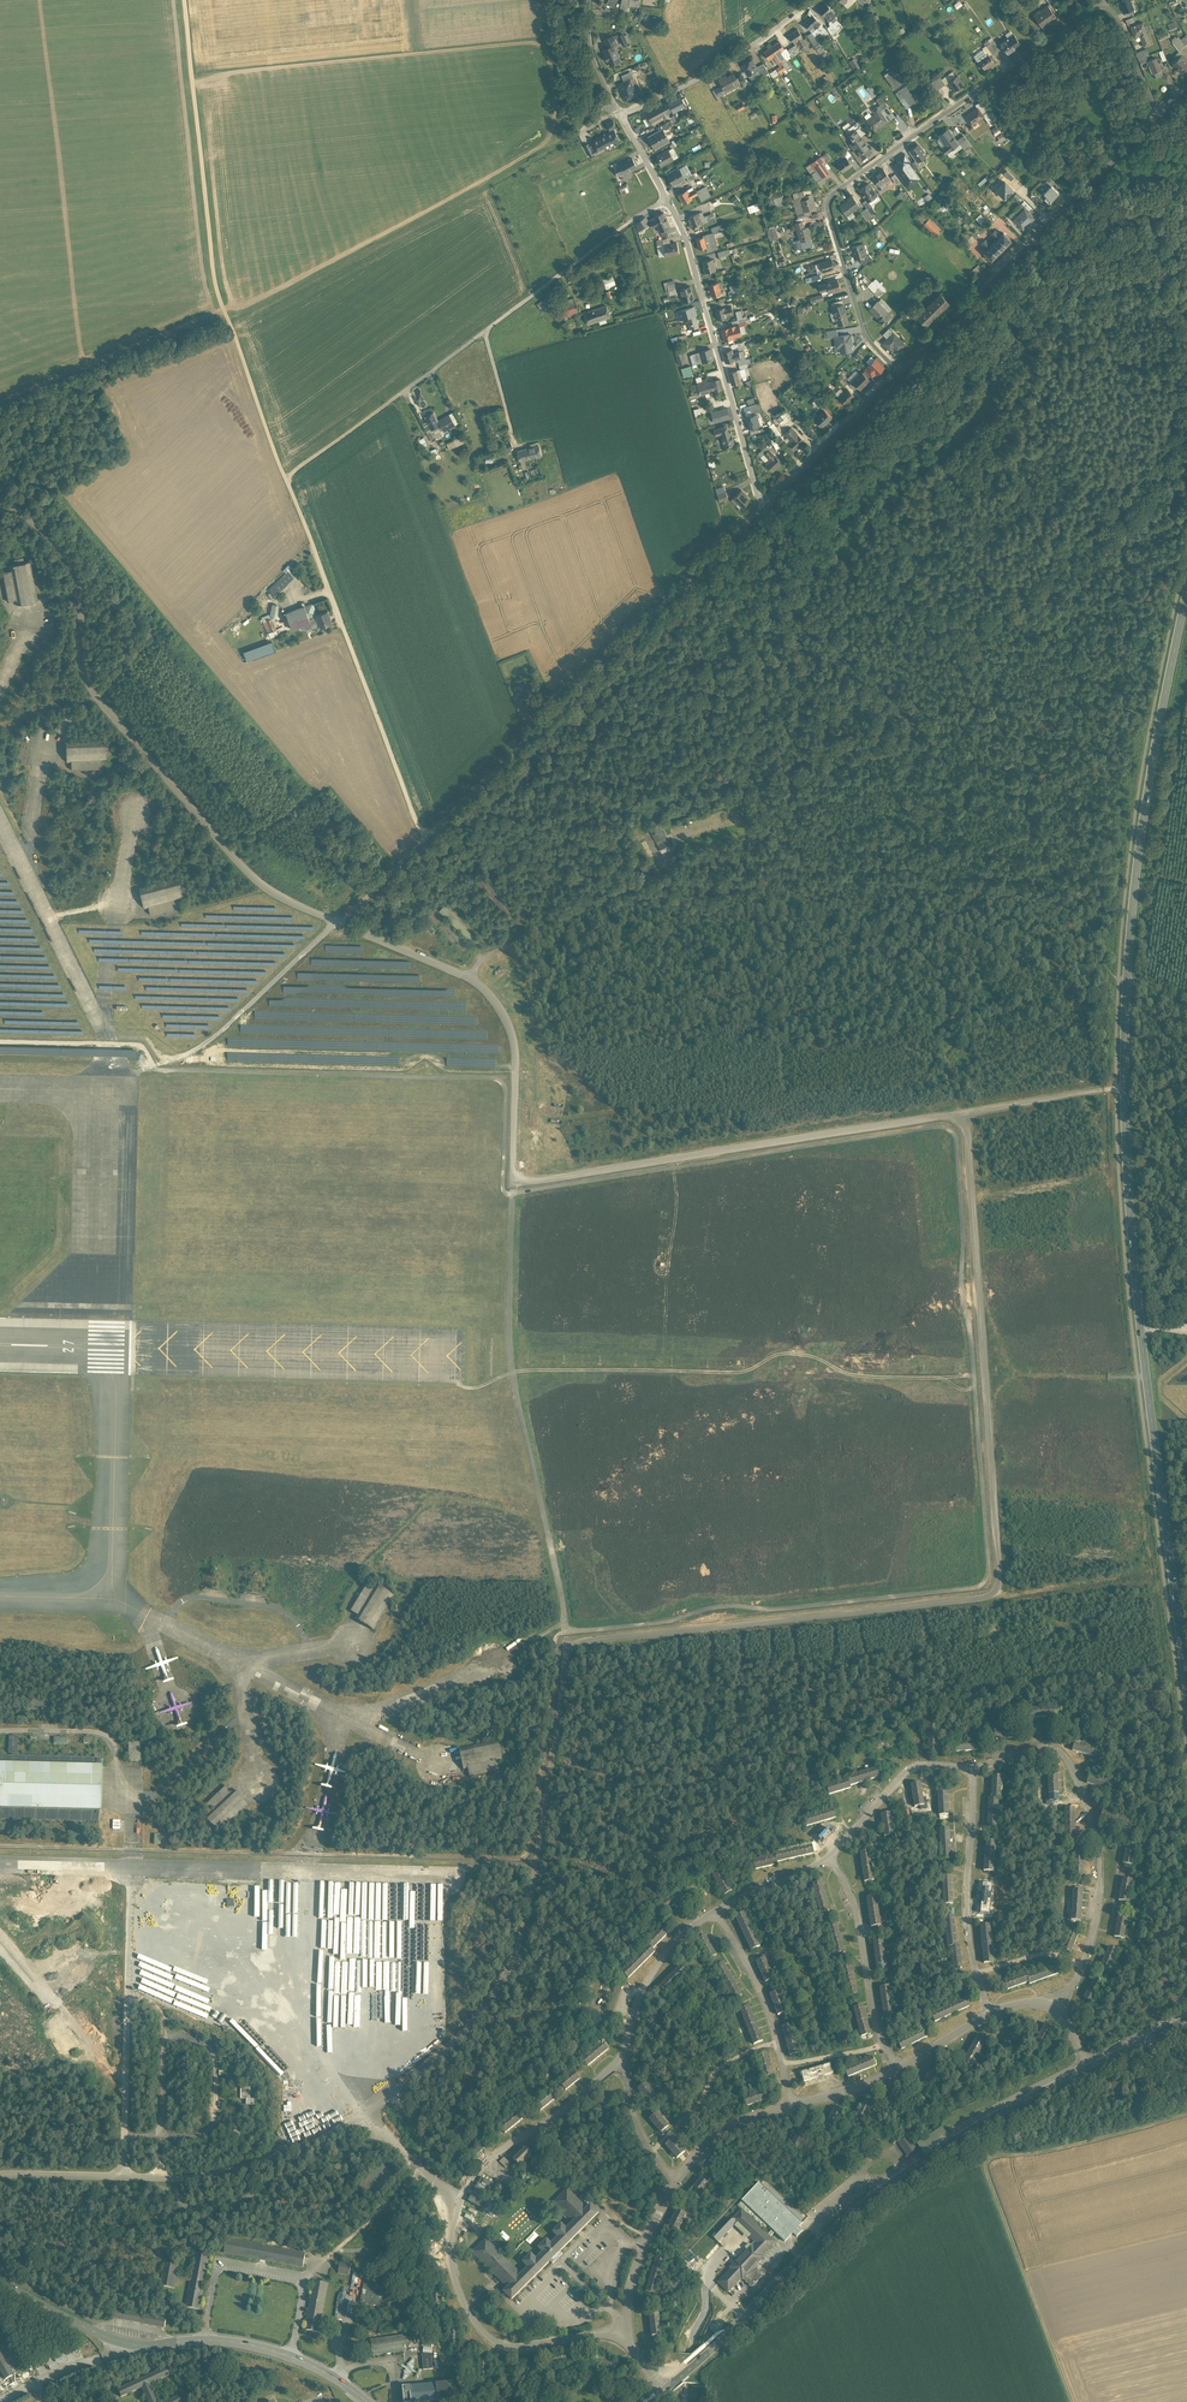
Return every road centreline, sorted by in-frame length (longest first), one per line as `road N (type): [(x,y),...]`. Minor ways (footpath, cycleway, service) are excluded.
road 1 (unclassified): [(0,2175),(190,2178),(268,2163),(398,2096),(469,2032),(506,1985),(536,1908),(566,1651),(511,1368),(512,1190)]
road 2 (track): [(513,1183),(949,1116),(967,1132),(998,1588),(979,1598),(566,1645)]
road 3 (secondary): [(1186,1688),(1142,1333),(1125,1068),(1138,870),(1186,600)]
road 4 (track): [(184,0),(218,292),(427,836)]
road 5 (residential): [(1157,117),(1115,17),(1092,8),(837,186),(827,214),(860,326),(897,374)]
road 6 (unclassified): [(0,499),(70,560),(83,666),(115,716),(264,886),(336,922)]
road 7 (unclassified): [(767,502),(370,892)]
road 8 (tertiary): [(1088,2069),(968,2131),(881,2192),(648,2401)]
road 9 (tertiary): [(369,2401),(270,2349),(208,2340),(123,2344),(0,2279)]
road 10 (unclassified): [(336,922),(468,976),(495,999),(517,1053),(512,1190)]
road 11 (unclassified): [(1157,117),(897,374)]
road 12 (residential): [(1060,2001),(1083,1971),(1101,1894),(1085,1788),(1053,1748),(975,1767)]
road 13 (residential): [(666,198),(395,397)]
road 14 (residential): [(767,502),(684,233),(666,198)]
road 15 (residential): [(716,1914),(661,1964),(617,2066),(646,2137),(679,2180)]
road 16 (residential): [(975,1767),(970,1938),(989,2016)]
road 17 (residential): [(818,0),(724,64),(620,114)]
road 18 (residential): [(899,2068),(875,2007),(857,1904),(832,1861)]
road 19 (residential): [(716,1914),(758,1978),(792,2107)]
road 20 (residential): [(975,1767),(913,1768),(832,1861)]
road 21 (unclassified): [(897,374),(767,502)]
road 22 (residential): [(792,2107),(735,2128),(679,2180)]
road 23 (track): [(395,397),(287,480)]
road 24 (residential): [(832,1861),(716,1914)]
road 25 (residential): [(620,114),(590,49),(588,0)]

